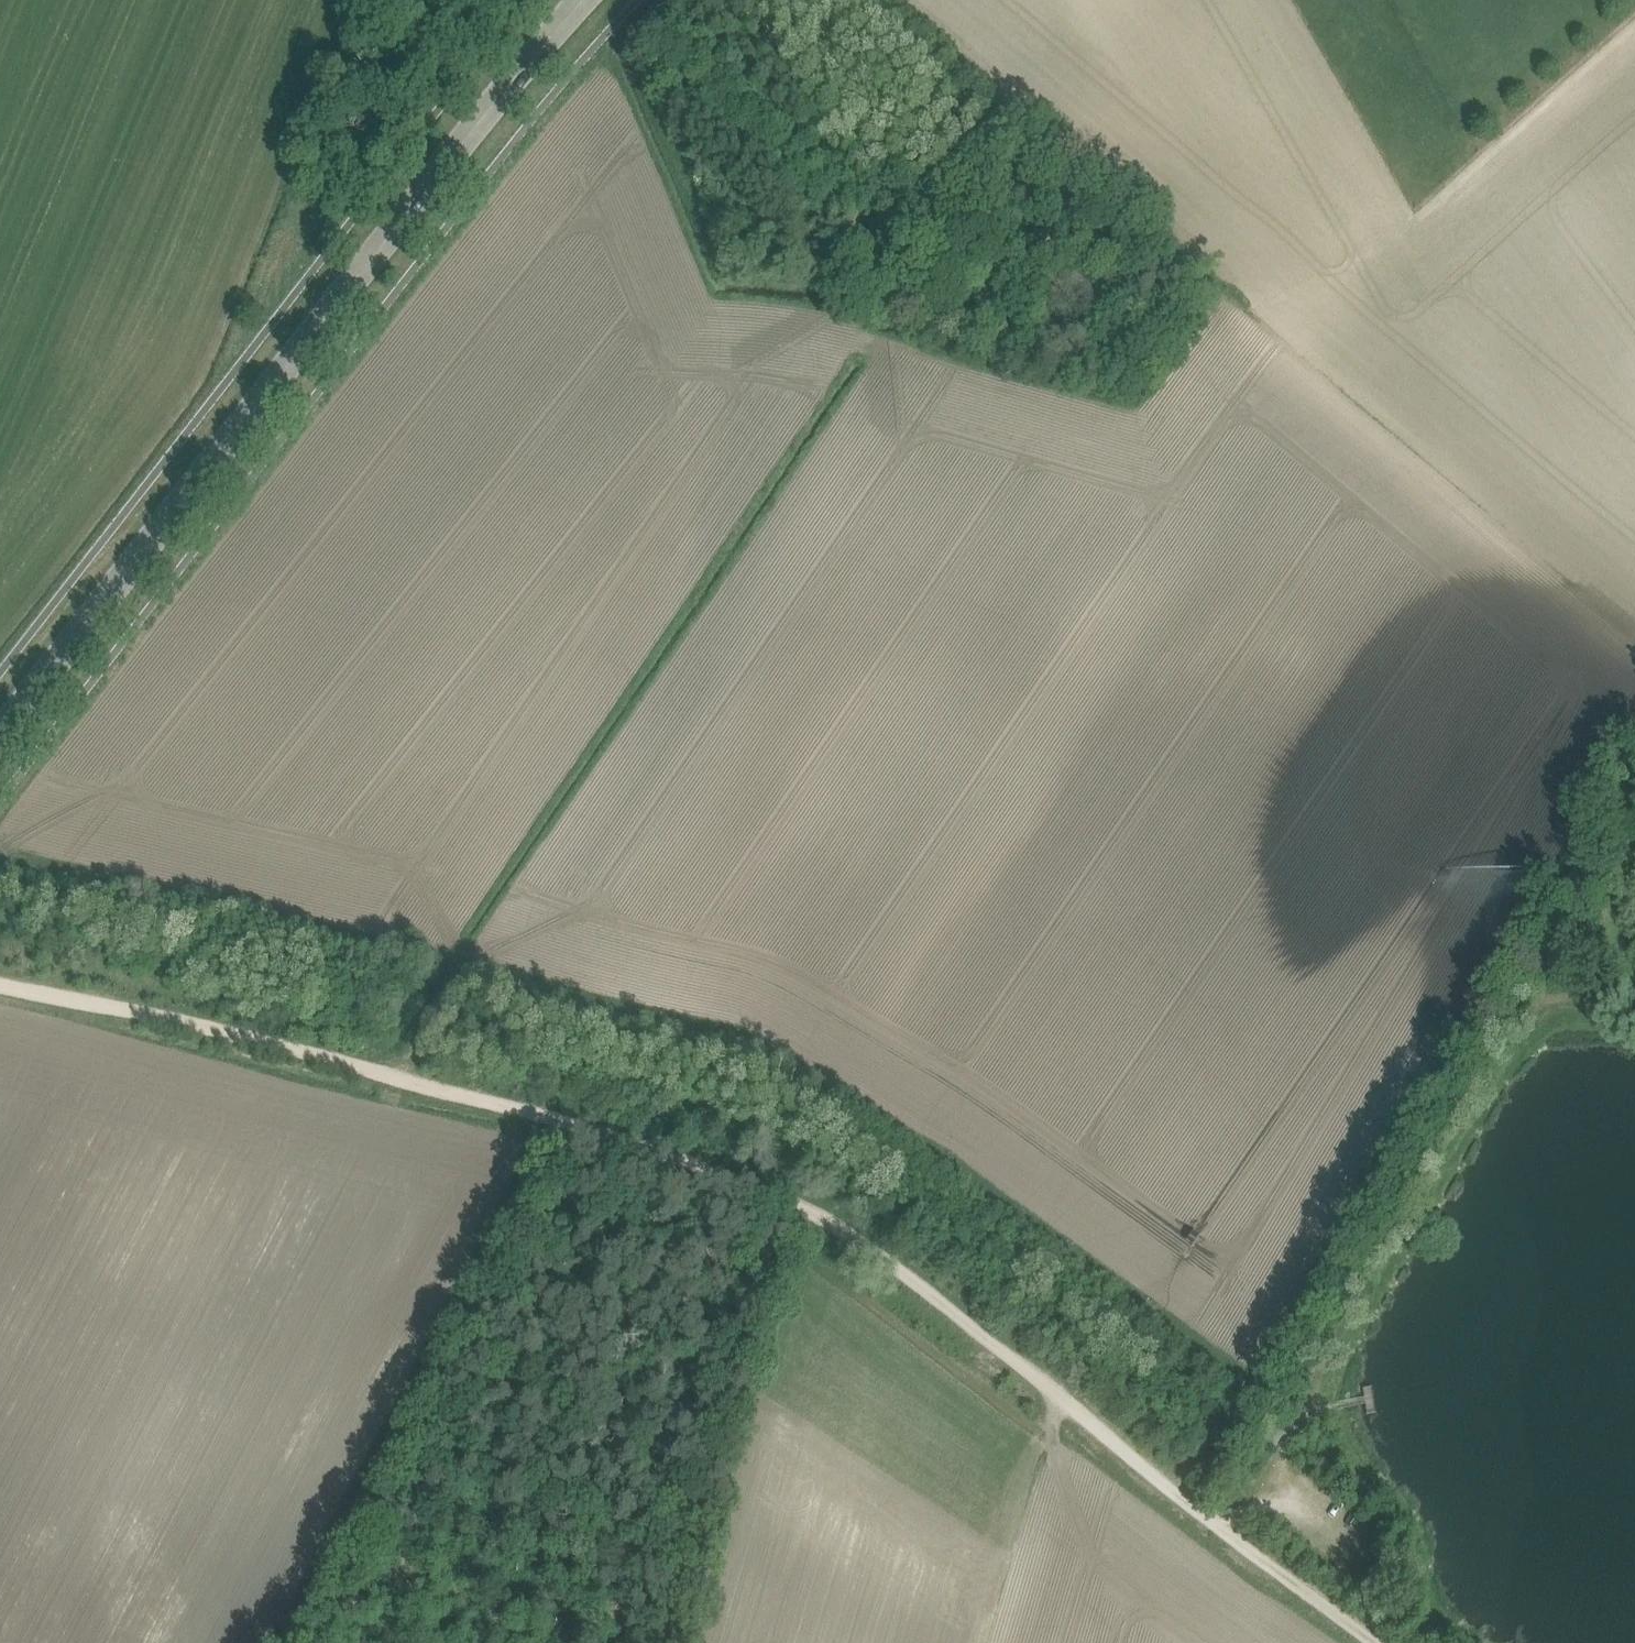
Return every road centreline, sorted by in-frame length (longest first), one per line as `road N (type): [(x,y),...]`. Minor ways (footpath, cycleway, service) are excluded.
road 1 (track): [(1379,1642),(946,1306),(771,1185),(711,1162),(299,1050),(0,982)]
road 2 (tertiary): [(0,735),(583,0)]

